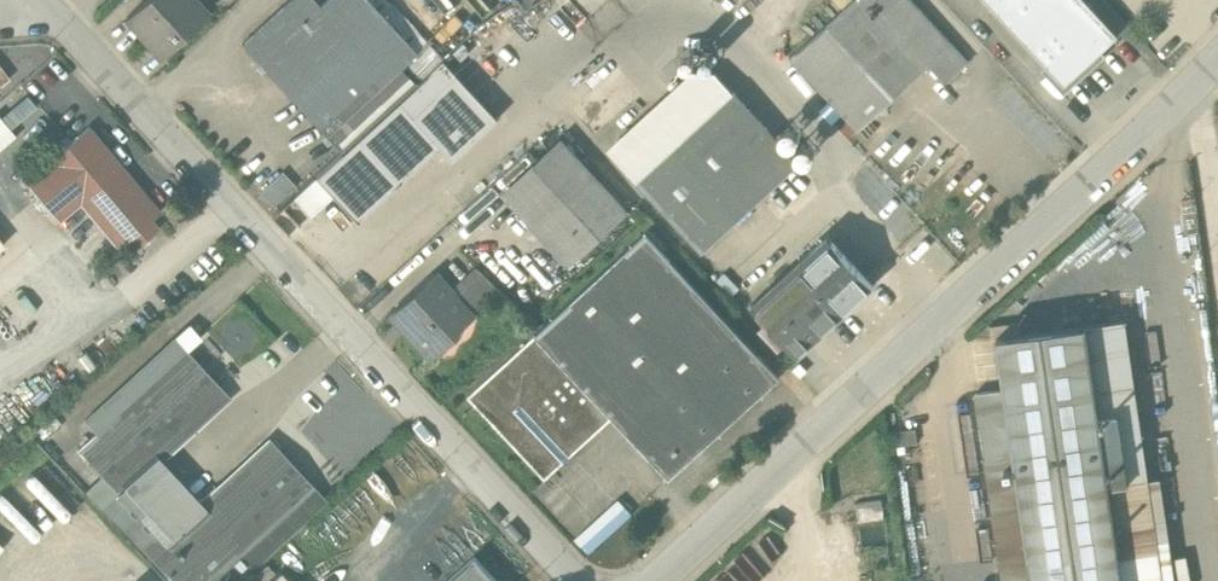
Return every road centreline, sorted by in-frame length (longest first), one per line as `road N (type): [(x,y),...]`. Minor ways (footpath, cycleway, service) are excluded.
road 1 (unclassified): [(575,580),(40,7),(17,0)]
road 2 (tertiary): [(667,580),(1217,57)]

